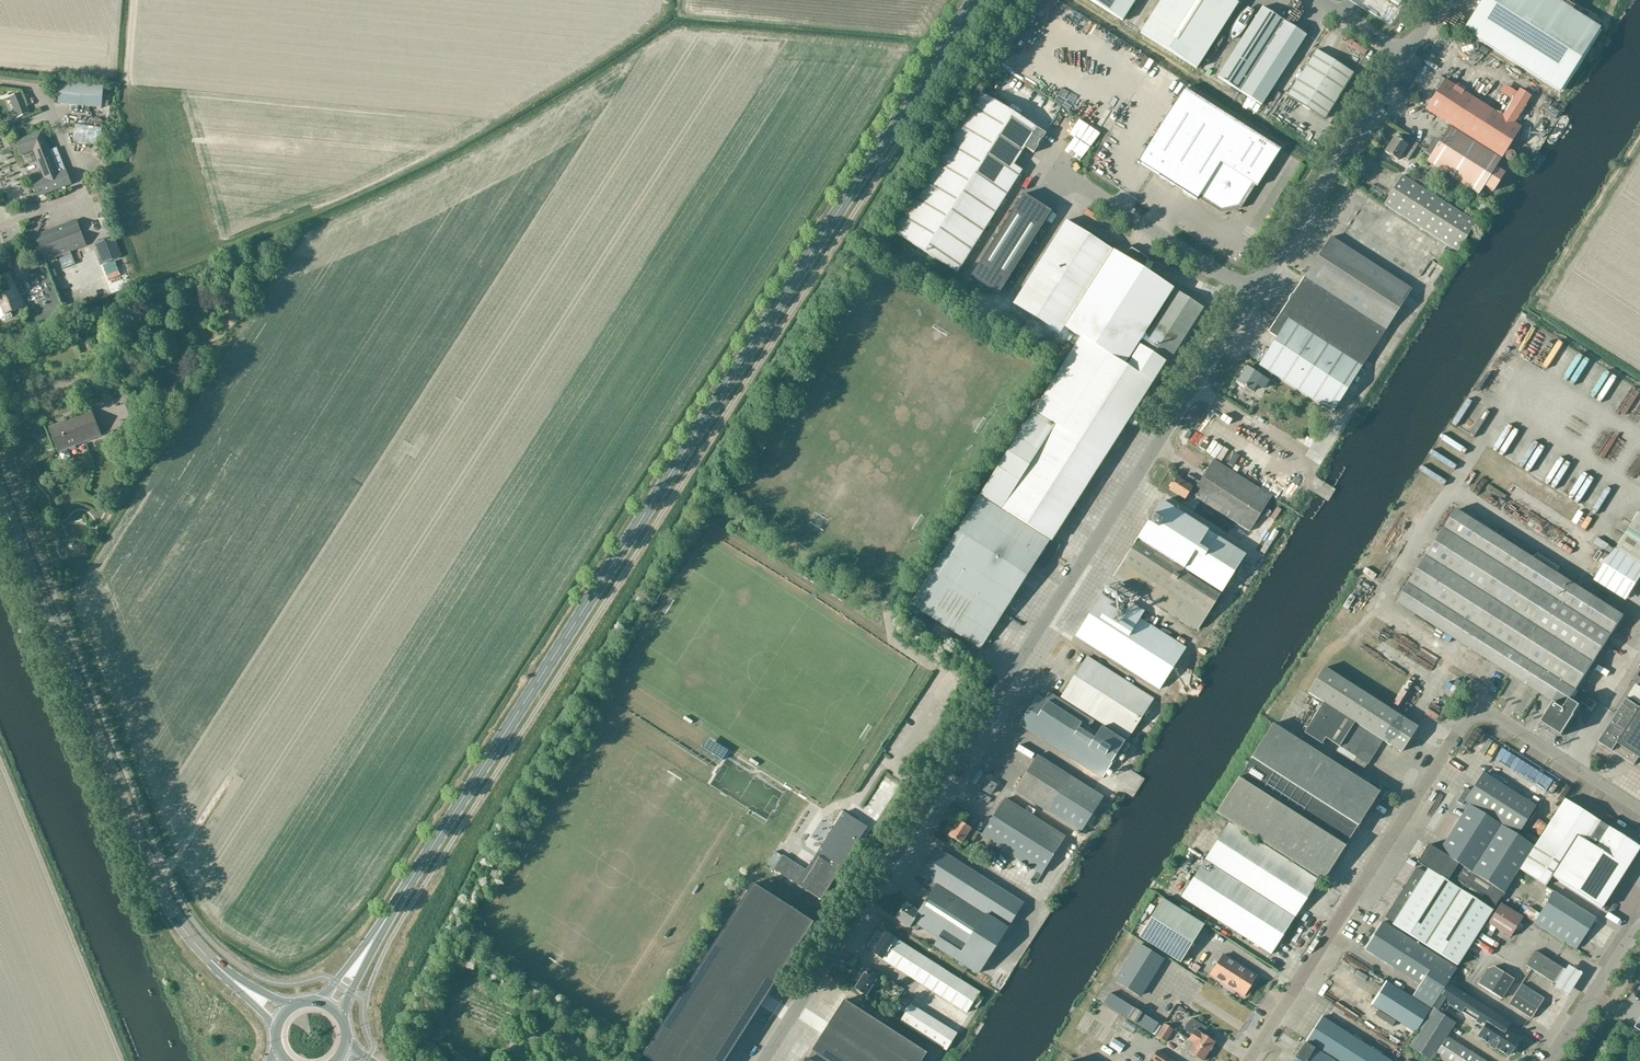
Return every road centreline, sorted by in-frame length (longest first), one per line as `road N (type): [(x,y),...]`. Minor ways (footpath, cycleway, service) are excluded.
road 1 (unclassified): [(763,1060),(1404,57)]
road 2 (primary): [(360,961),(973,0)]
road 3 (unclassified): [(1249,1060),(1471,720),(1497,718),(1639,809)]
road 4 (tertiary): [(245,989),(198,948),(165,899),(0,493)]
road 5 (track): [(134,165),(127,83),(135,0)]
road 6 (unclassified): [(1551,1060),(1629,941)]

